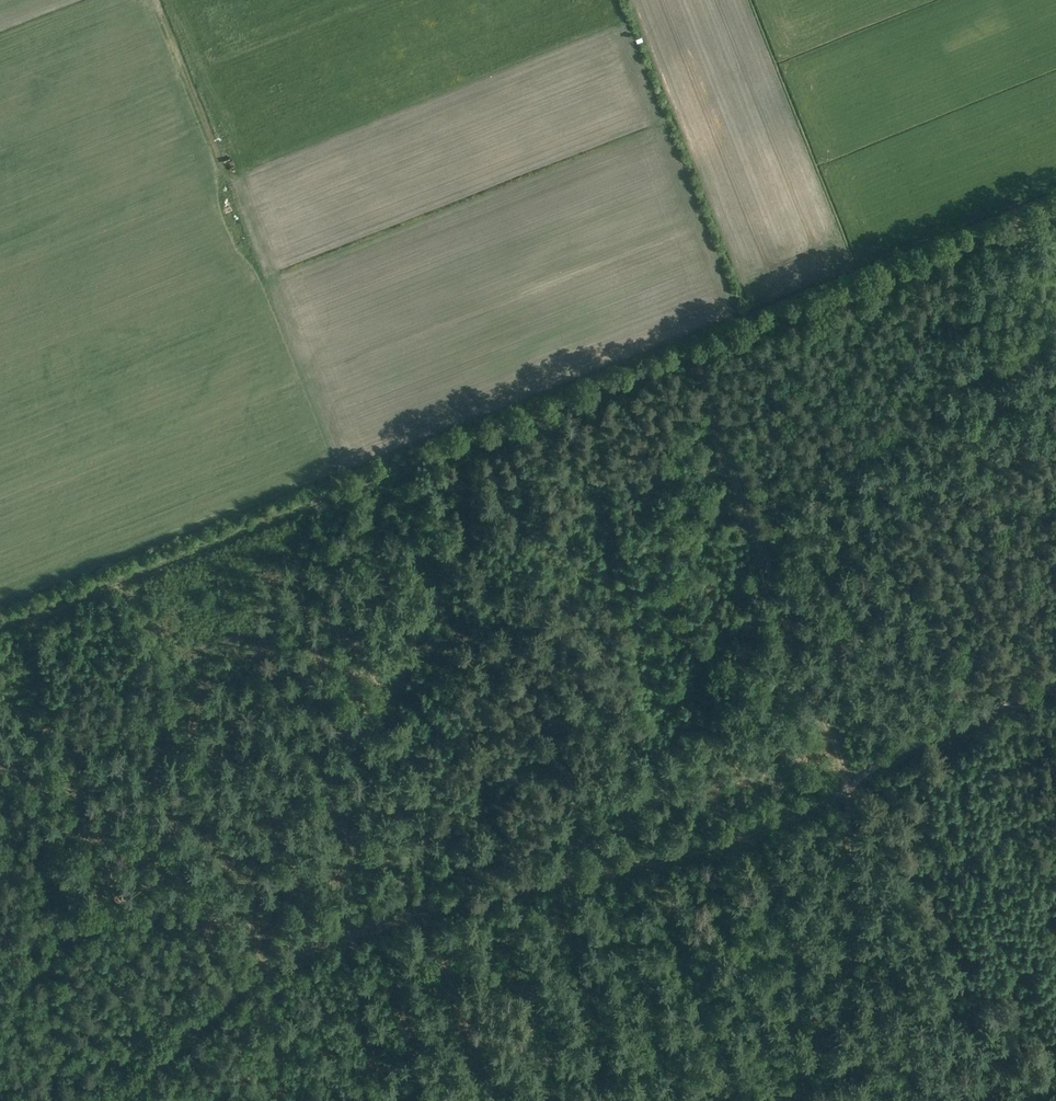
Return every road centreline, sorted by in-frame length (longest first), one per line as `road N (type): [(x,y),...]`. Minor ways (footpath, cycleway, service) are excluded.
road 1 (track): [(1055,204),(0,630)]
road 2 (track): [(697,346),(852,784)]
road 3 (track): [(852,784),(745,834),(538,887)]
road 4 (track): [(790,1100),(838,1021),(853,961),(852,784)]
road 5 (track): [(1055,683),(852,784)]
road 6 (track): [(157,0),(224,188)]

